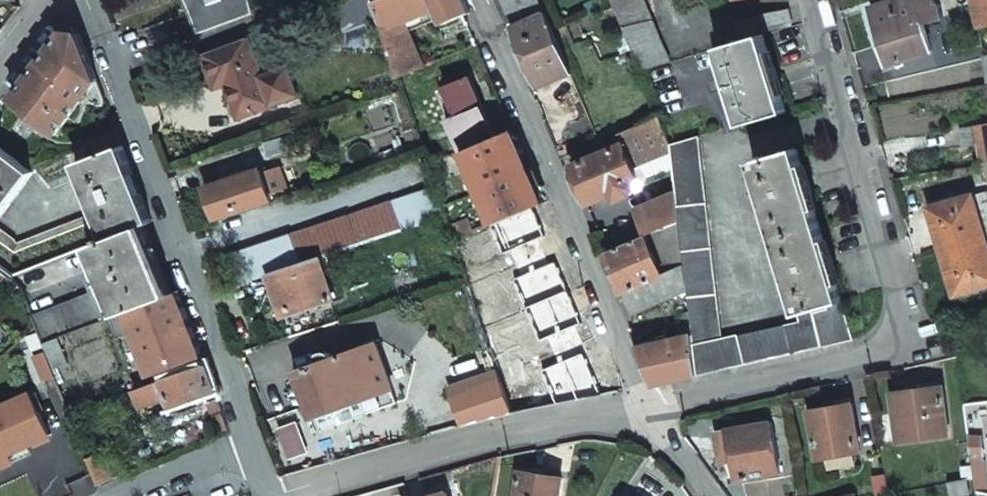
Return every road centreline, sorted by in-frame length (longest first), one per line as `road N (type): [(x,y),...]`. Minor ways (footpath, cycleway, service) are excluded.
road 1 (residential): [(818,0),(913,344),(649,406)]
road 2 (residential): [(77,0),(251,442)]
road 3 (residential): [(481,0),(649,406)]
road 4 (residential): [(286,495),(505,431),(649,406)]
road 5 (residential): [(131,495),(251,442)]

